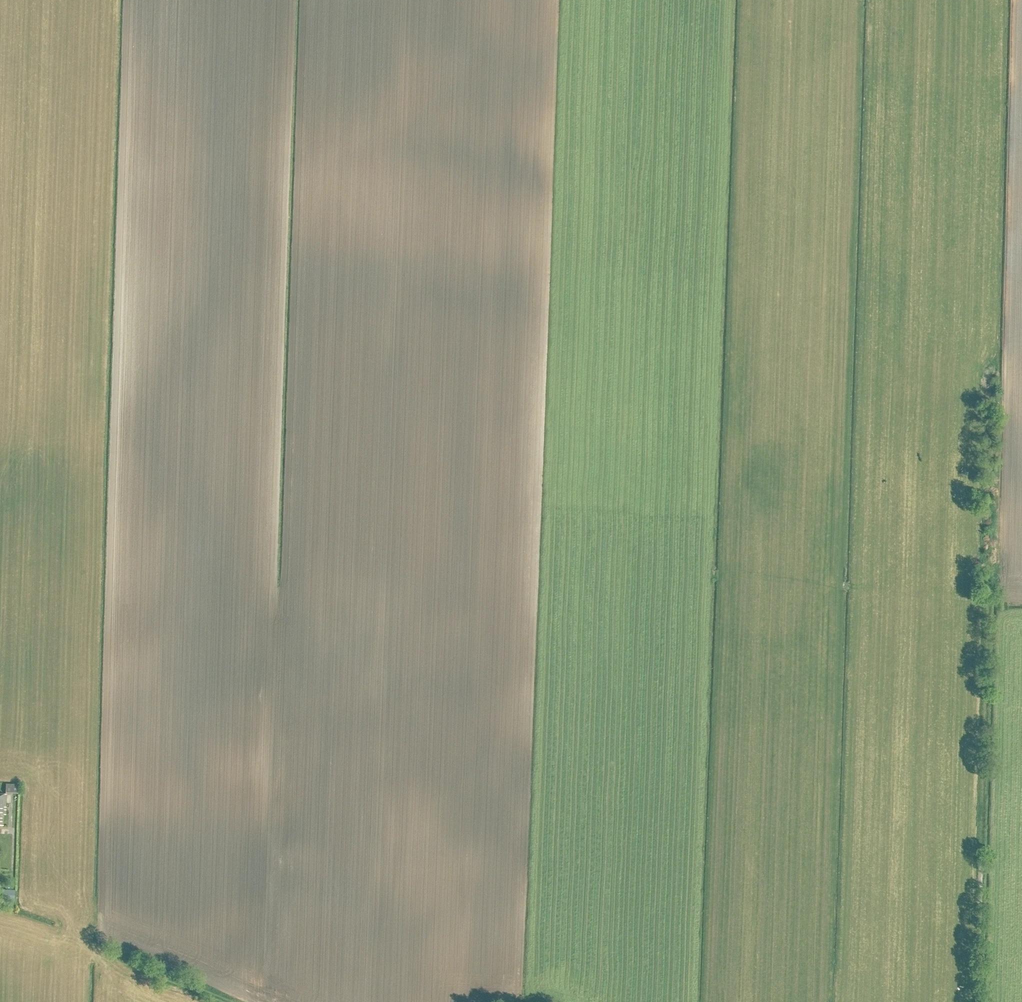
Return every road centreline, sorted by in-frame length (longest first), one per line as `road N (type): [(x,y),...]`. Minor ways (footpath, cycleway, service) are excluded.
road 1 (track): [(228,1001),(98,952)]

